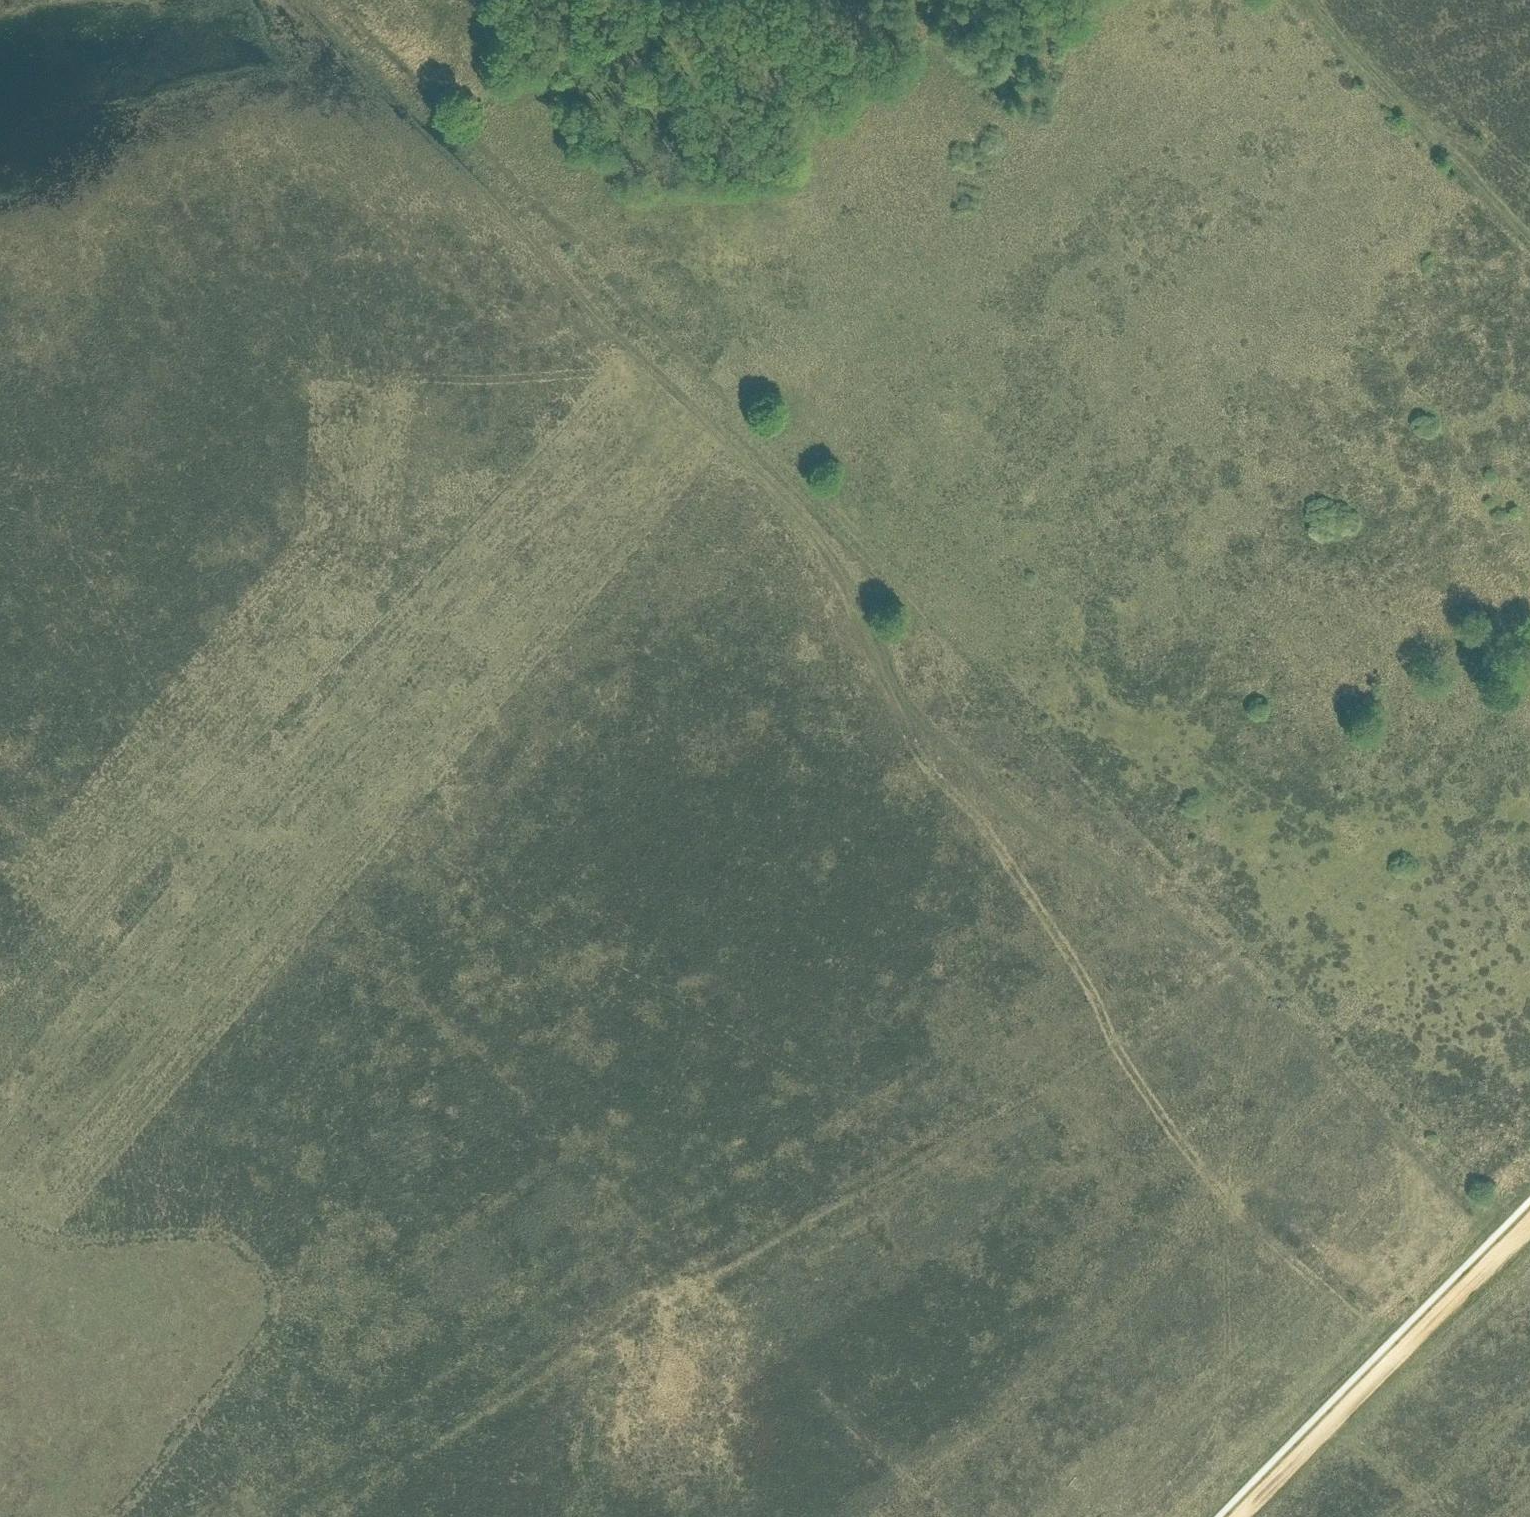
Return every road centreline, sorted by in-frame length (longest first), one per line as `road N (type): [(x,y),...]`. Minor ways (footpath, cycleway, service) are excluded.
road 1 (track): [(1236,1516),(1529,1217)]

